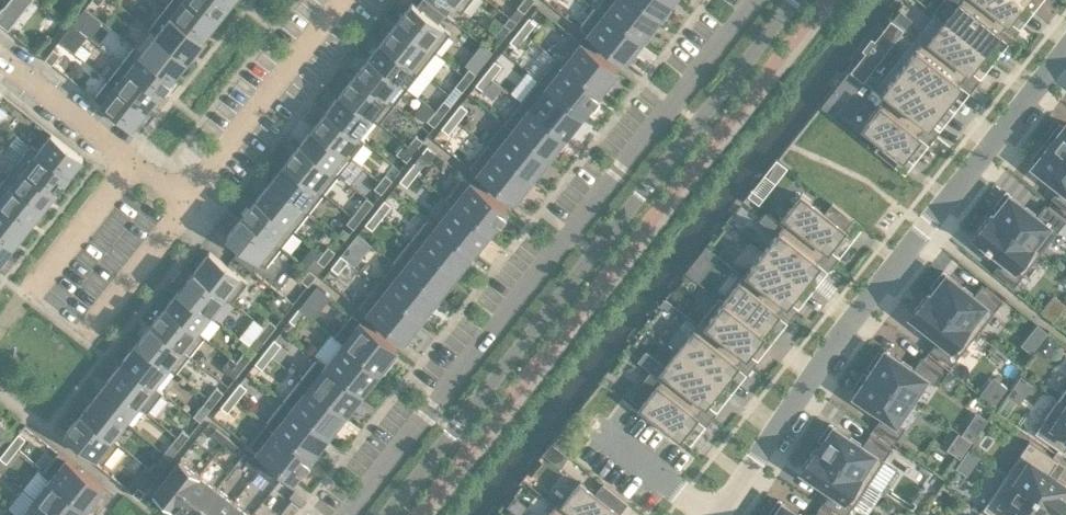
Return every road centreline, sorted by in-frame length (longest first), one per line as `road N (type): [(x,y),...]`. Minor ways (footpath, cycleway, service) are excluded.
road 1 (residential): [(388,514),(796,0)]
road 2 (residential): [(759,0),(354,514)]
road 3 (residential): [(1065,46),(712,514)]
road 4 (residential): [(188,208),(349,0)]
road 5 (residential): [(135,166),(0,59)]
road 6 (residential): [(188,208),(95,324)]
road 7 (residential): [(42,281),(135,166)]

